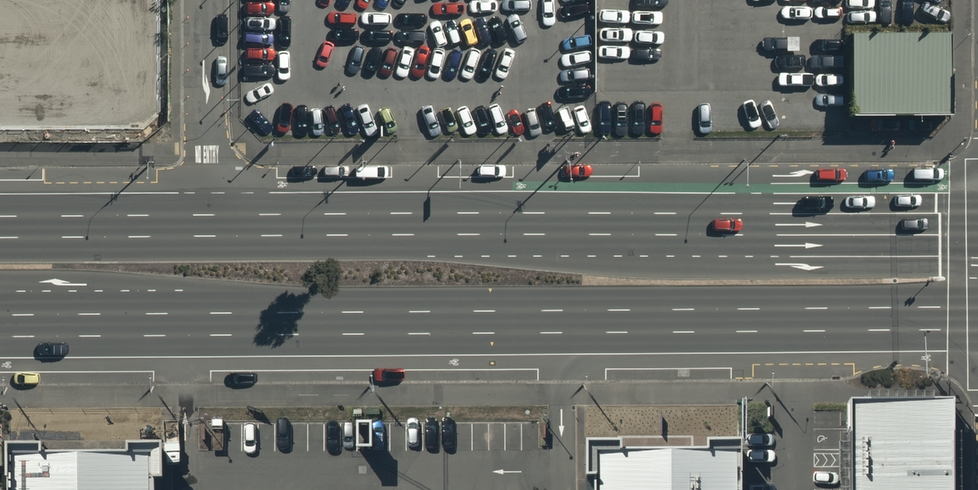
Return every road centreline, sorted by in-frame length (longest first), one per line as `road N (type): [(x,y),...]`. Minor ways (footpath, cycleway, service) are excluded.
road 1 (primary): [(977,321),(0,327)]
road 2 (primary): [(207,226),(977,223)]
road 3 (residential): [(206,0),(207,226)]
road 4 (primary): [(0,228),(207,226)]

